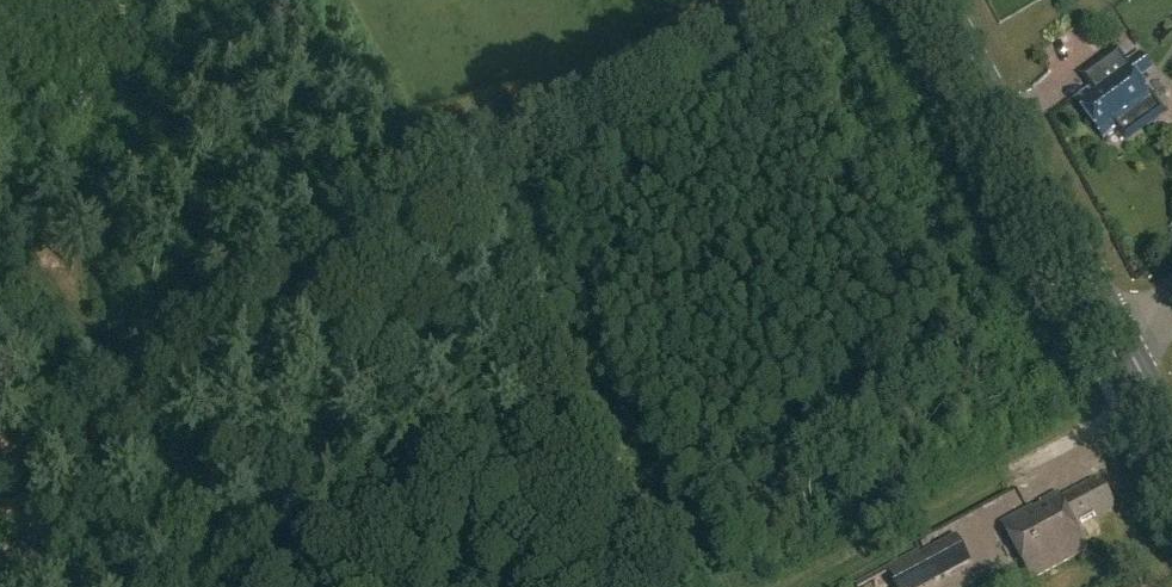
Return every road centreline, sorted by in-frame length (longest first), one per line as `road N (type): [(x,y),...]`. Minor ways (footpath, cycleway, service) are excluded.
road 1 (primary): [(1171,431),(942,0)]
road 2 (track): [(212,586),(0,180)]
road 3 (track): [(1121,412),(792,586)]

